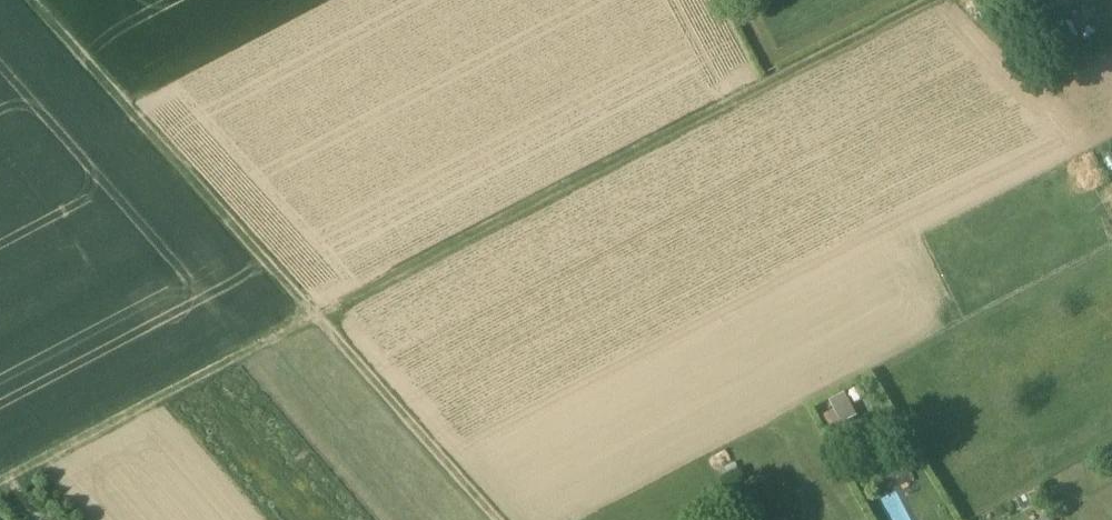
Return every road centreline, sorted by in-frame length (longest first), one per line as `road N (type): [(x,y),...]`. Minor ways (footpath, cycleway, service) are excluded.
road 1 (track): [(316,320),(947,0)]
road 2 (track): [(31,0),(316,320)]
road 3 (track): [(316,320),(0,484)]
road 4 (track): [(316,320),(494,519)]

